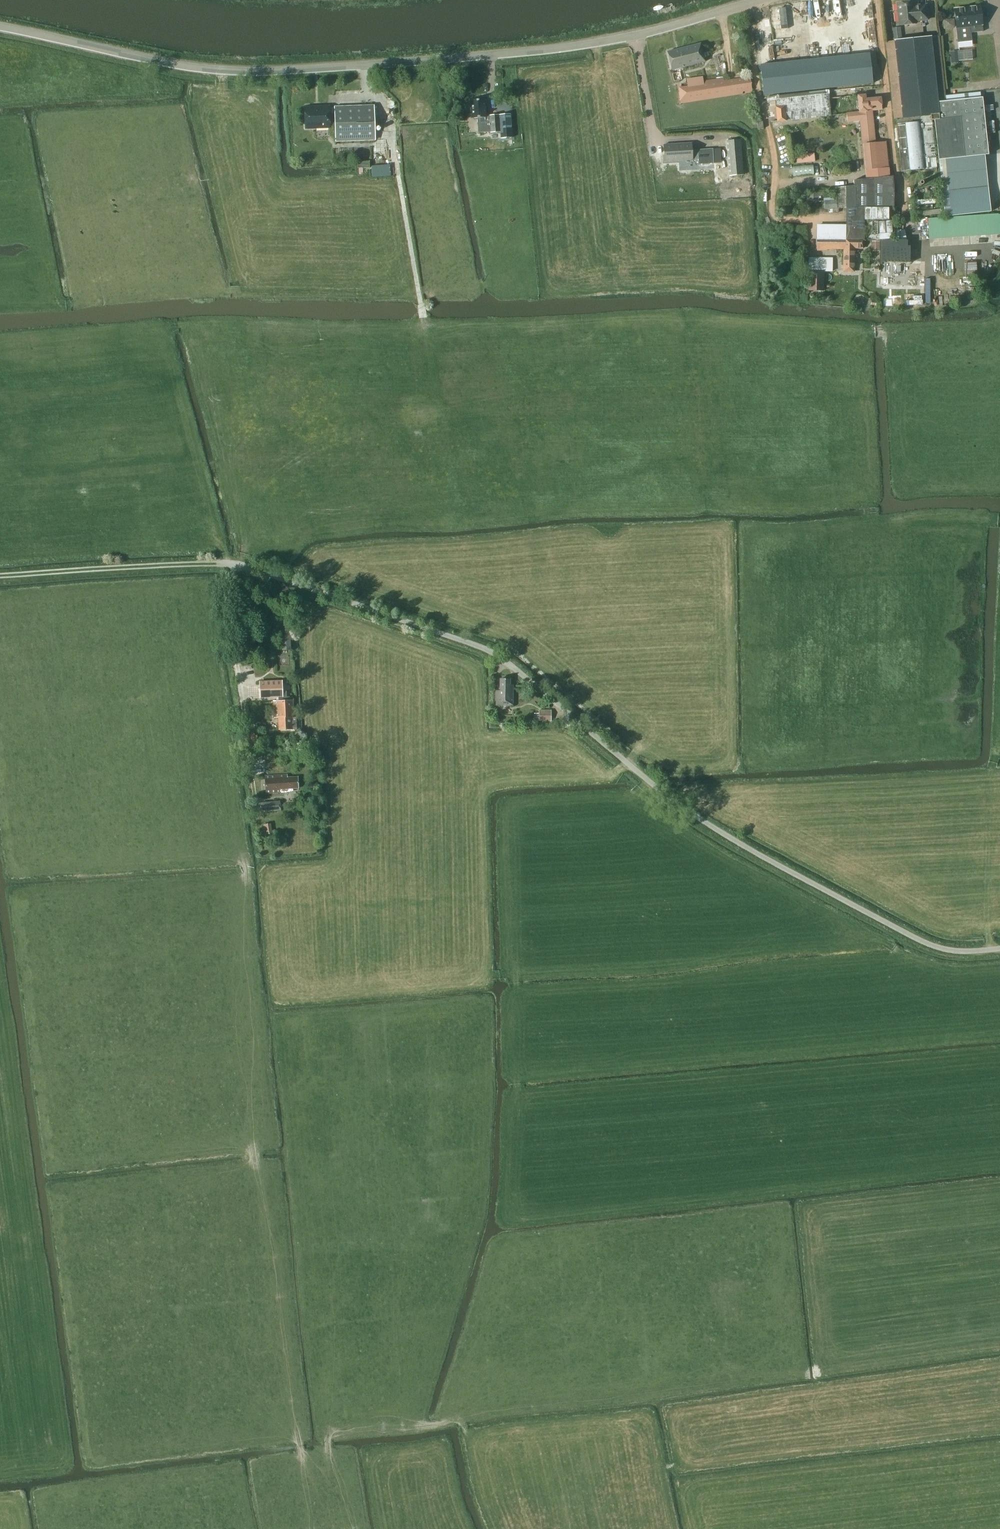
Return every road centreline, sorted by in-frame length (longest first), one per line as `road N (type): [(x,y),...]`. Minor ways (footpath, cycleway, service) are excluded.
road 1 (unclassified): [(999,948),(966,951),(916,939),(720,832),(488,651),(248,567)]
road 2 (tertiary): [(0,26),(178,65),(291,70),(646,31),(762,0)]

